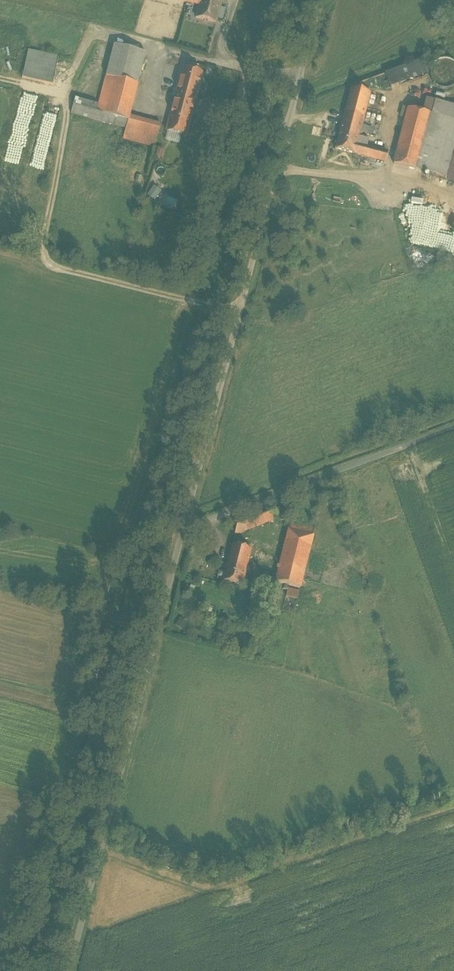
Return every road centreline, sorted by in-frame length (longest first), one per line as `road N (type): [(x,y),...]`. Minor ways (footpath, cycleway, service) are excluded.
road 1 (unclassified): [(67,970),(319,0)]
road 2 (track): [(453,429),(183,531)]
road 3 (track): [(157,628),(84,623),(66,693),(0,681)]

